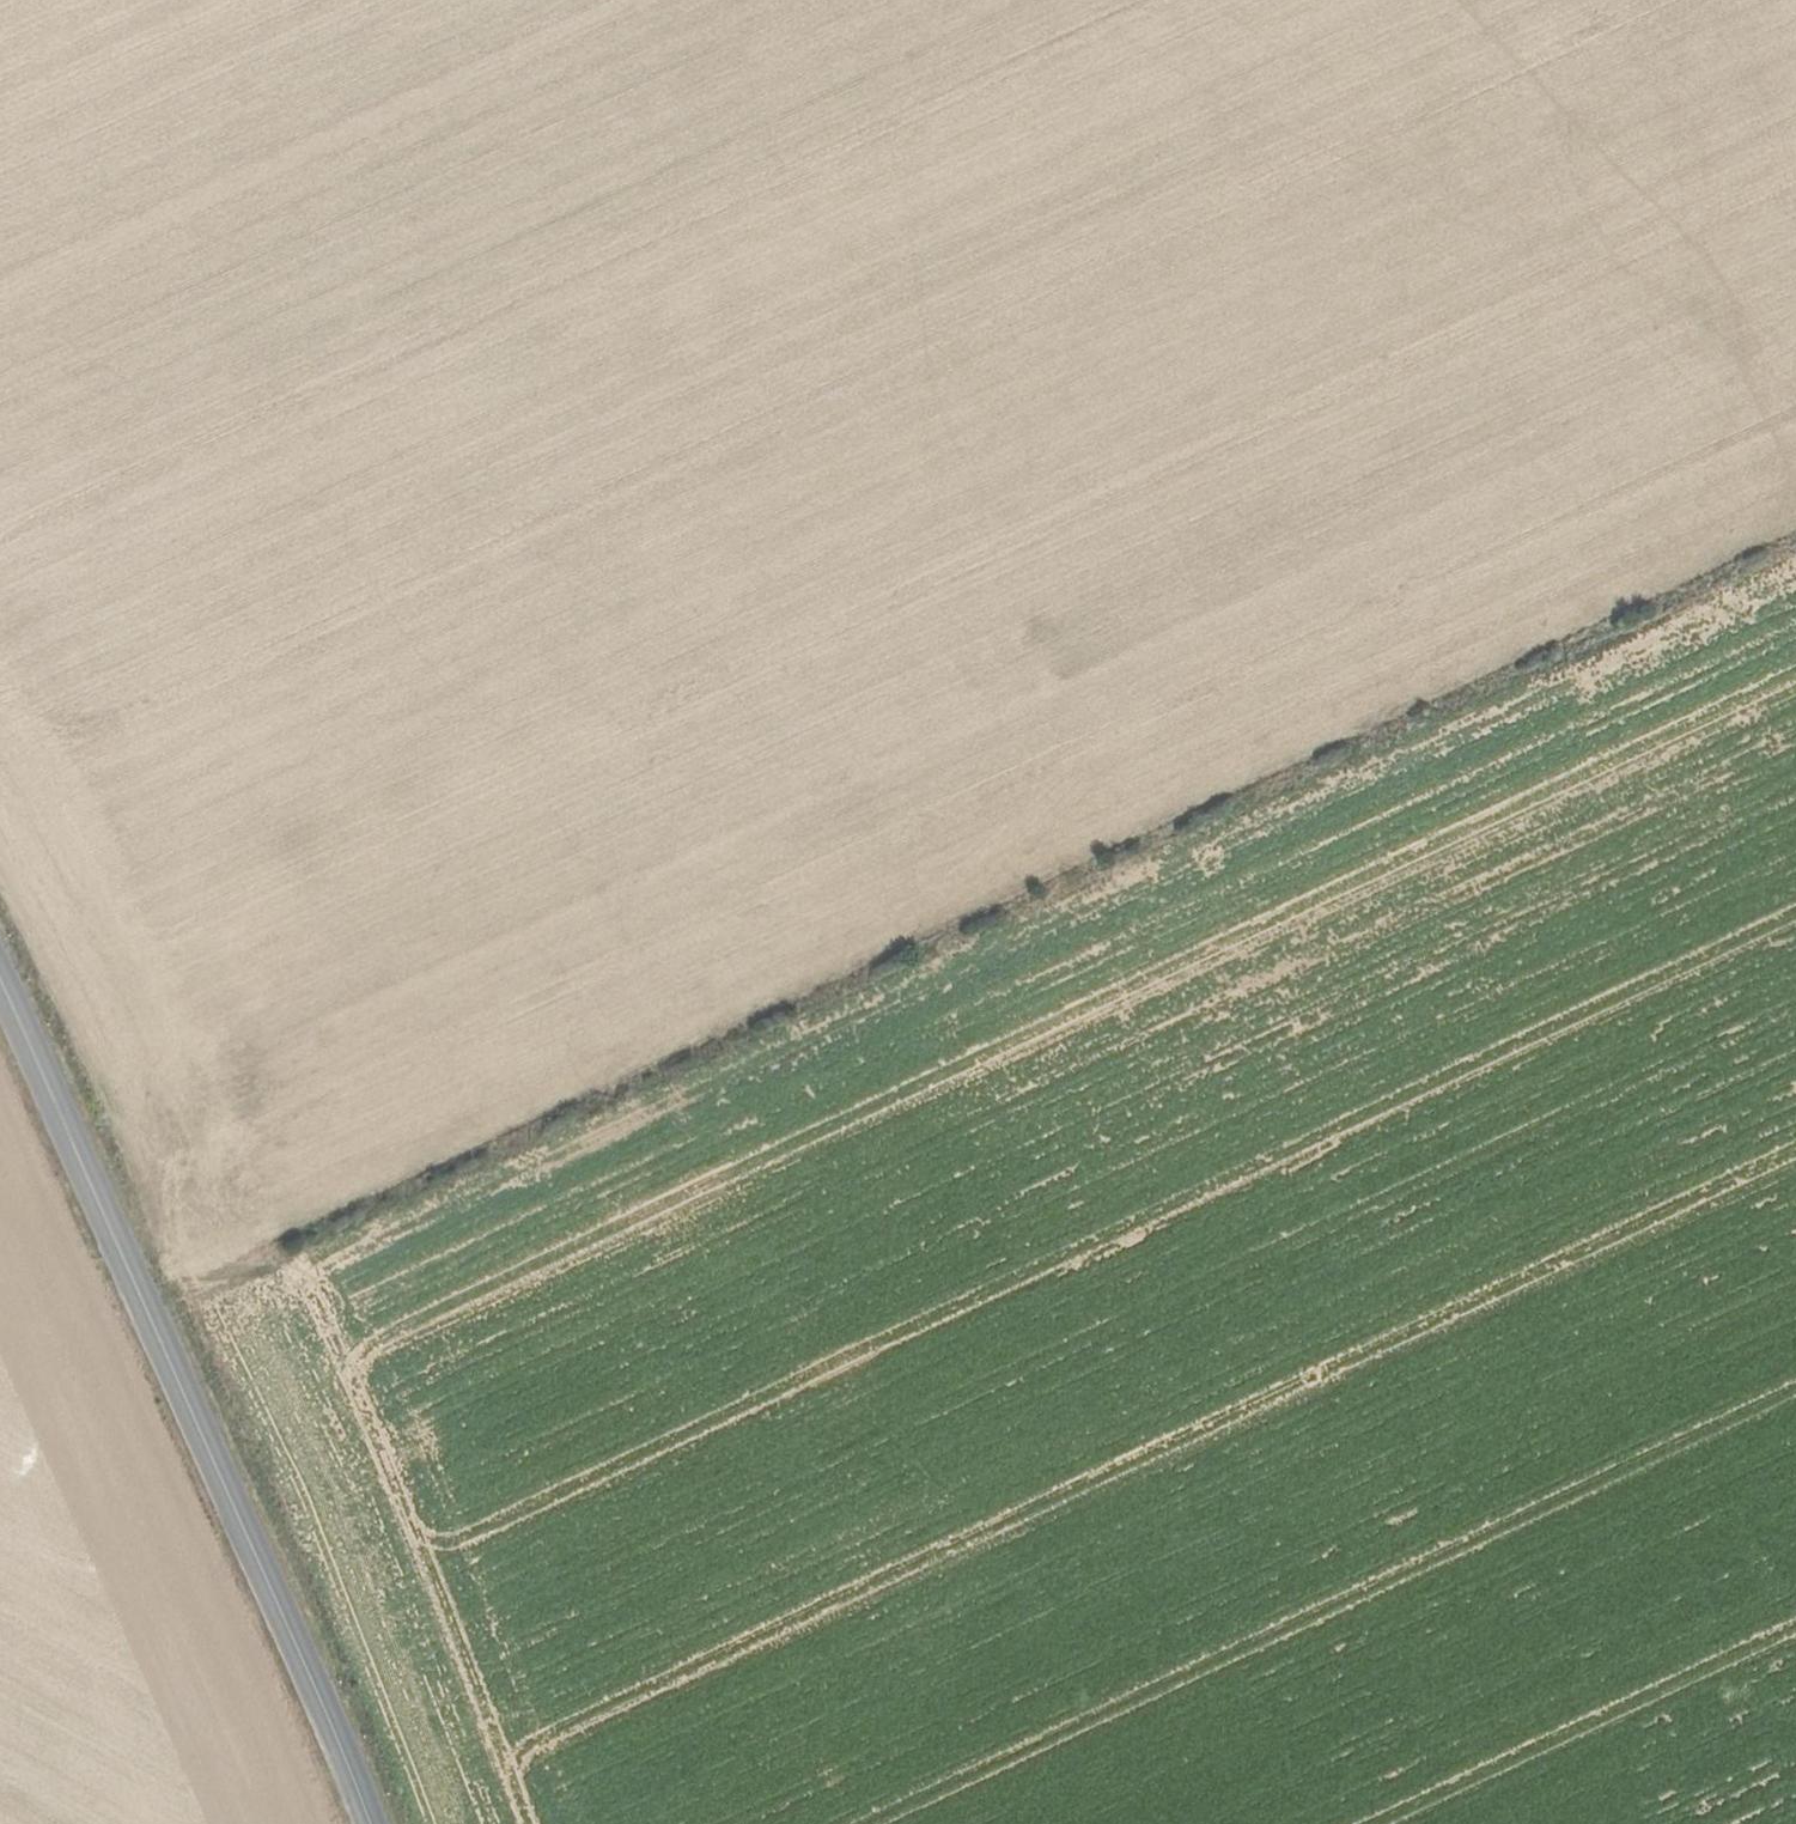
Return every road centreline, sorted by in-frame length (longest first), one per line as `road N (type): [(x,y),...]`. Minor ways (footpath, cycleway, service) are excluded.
road 1 (secondary): [(368,1823),(337,1736),(0,987)]

